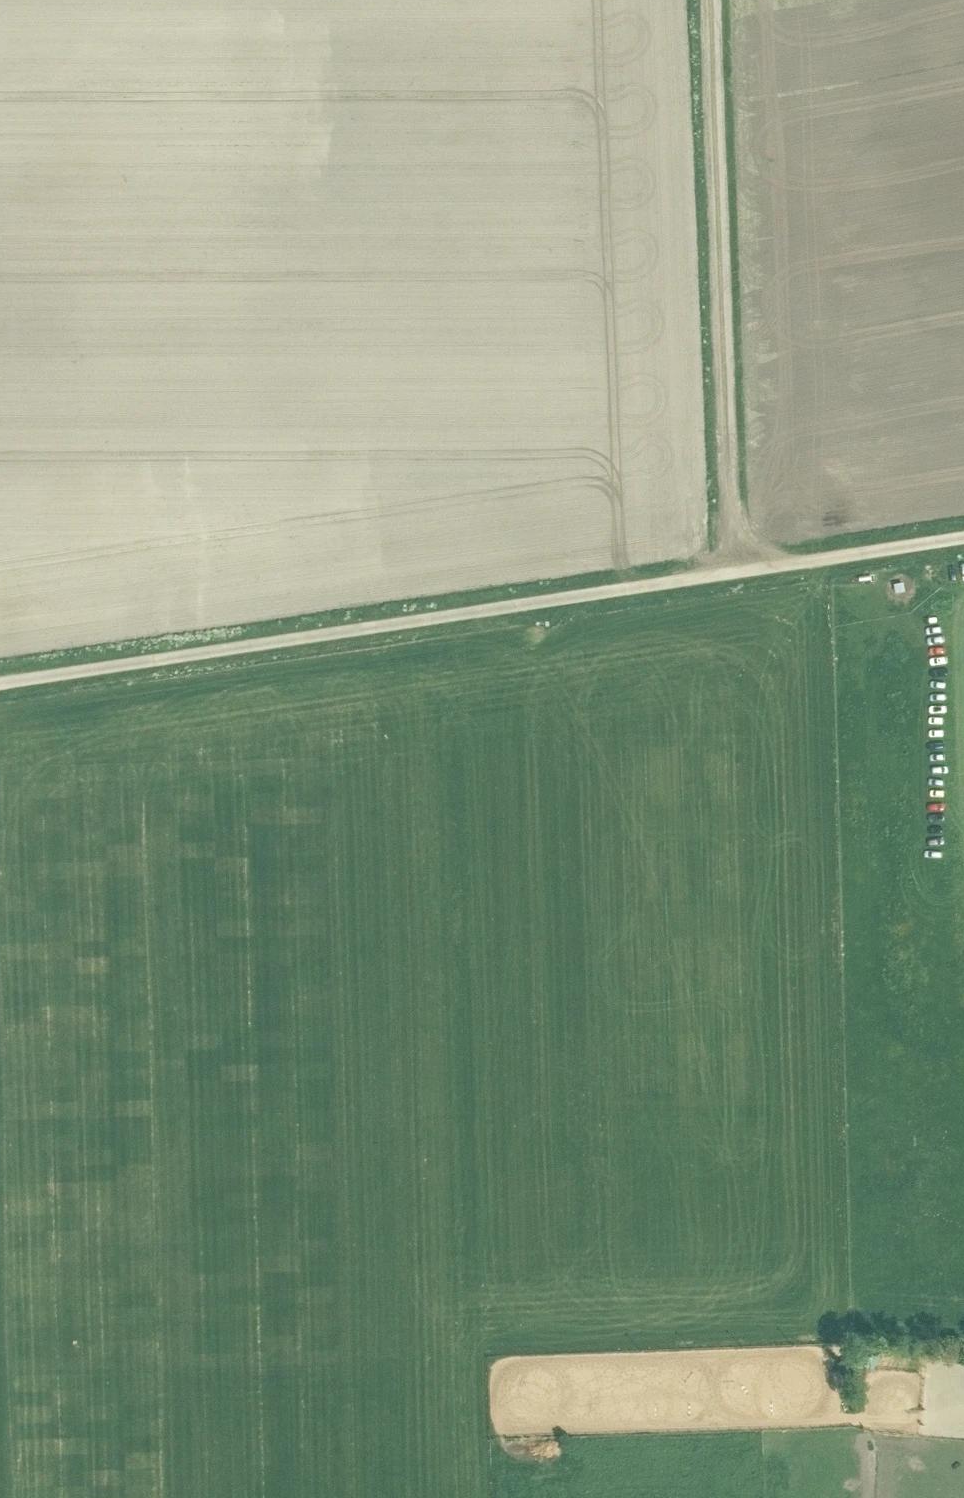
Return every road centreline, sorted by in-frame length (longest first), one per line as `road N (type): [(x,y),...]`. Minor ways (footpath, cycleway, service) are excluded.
road 1 (unclassified): [(0,683),(963,536)]
road 2 (track): [(741,570),(728,527),(708,0)]

